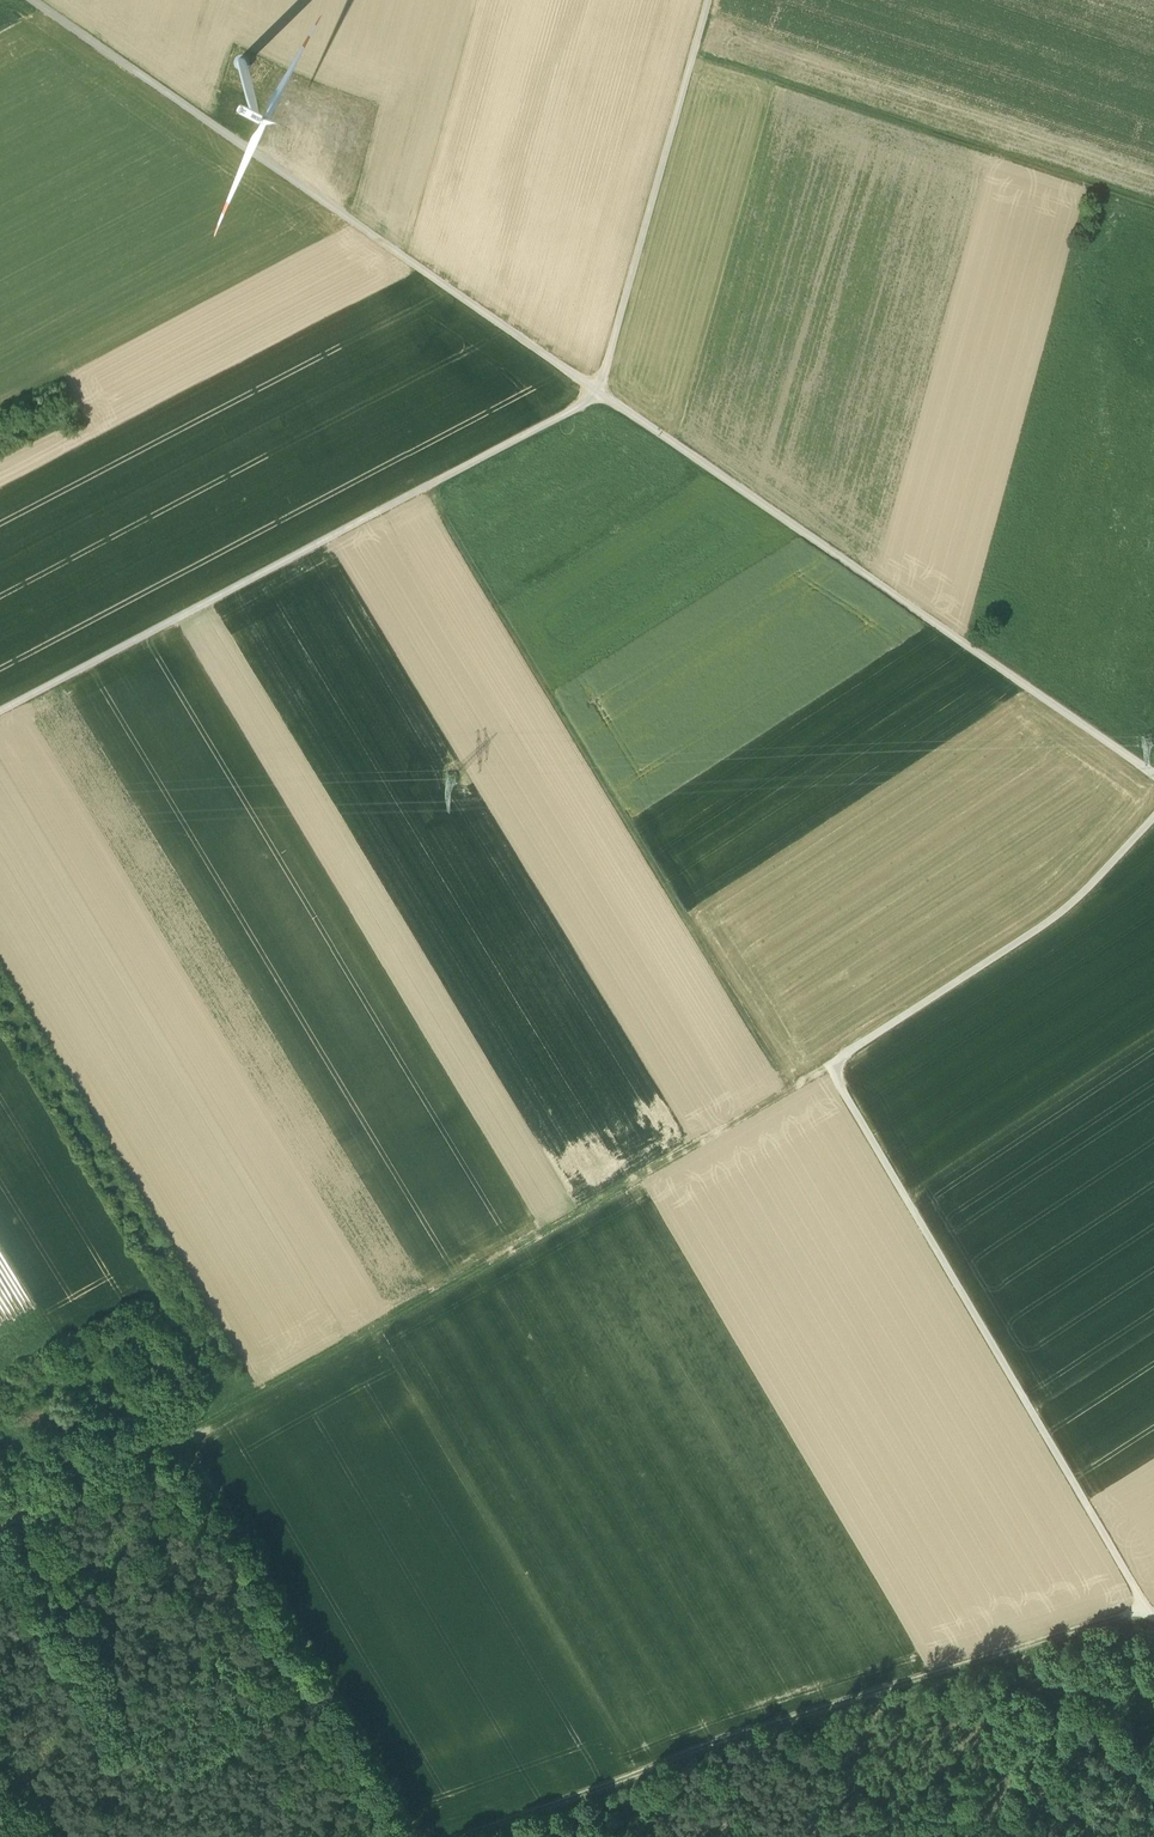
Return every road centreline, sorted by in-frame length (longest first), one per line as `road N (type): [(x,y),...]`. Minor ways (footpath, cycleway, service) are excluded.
road 1 (track): [(836,1069),(168,1436)]
road 2 (track): [(1146,1608),(692,1748),(452,1836)]
road 3 (track): [(426,487),(790,1091)]
road 4 (track): [(594,391),(29,0)]
road 5 (track): [(1153,774),(594,391)]
road 6 (track): [(594,391),(581,406),(0,711)]
road 7 (track): [(1153,1616),(836,1069)]
road 8 (track): [(693,55),(1153,208)]
road 9 (track): [(415,1836),(237,1535),(168,1436)]
road 10 (track): [(836,1069),(843,1056),(1056,917),(1153,815)]
road 11 (track): [(708,0),(594,391)]
road 12 (track): [(168,1436),(155,1433),(84,1463),(0,1533)]

